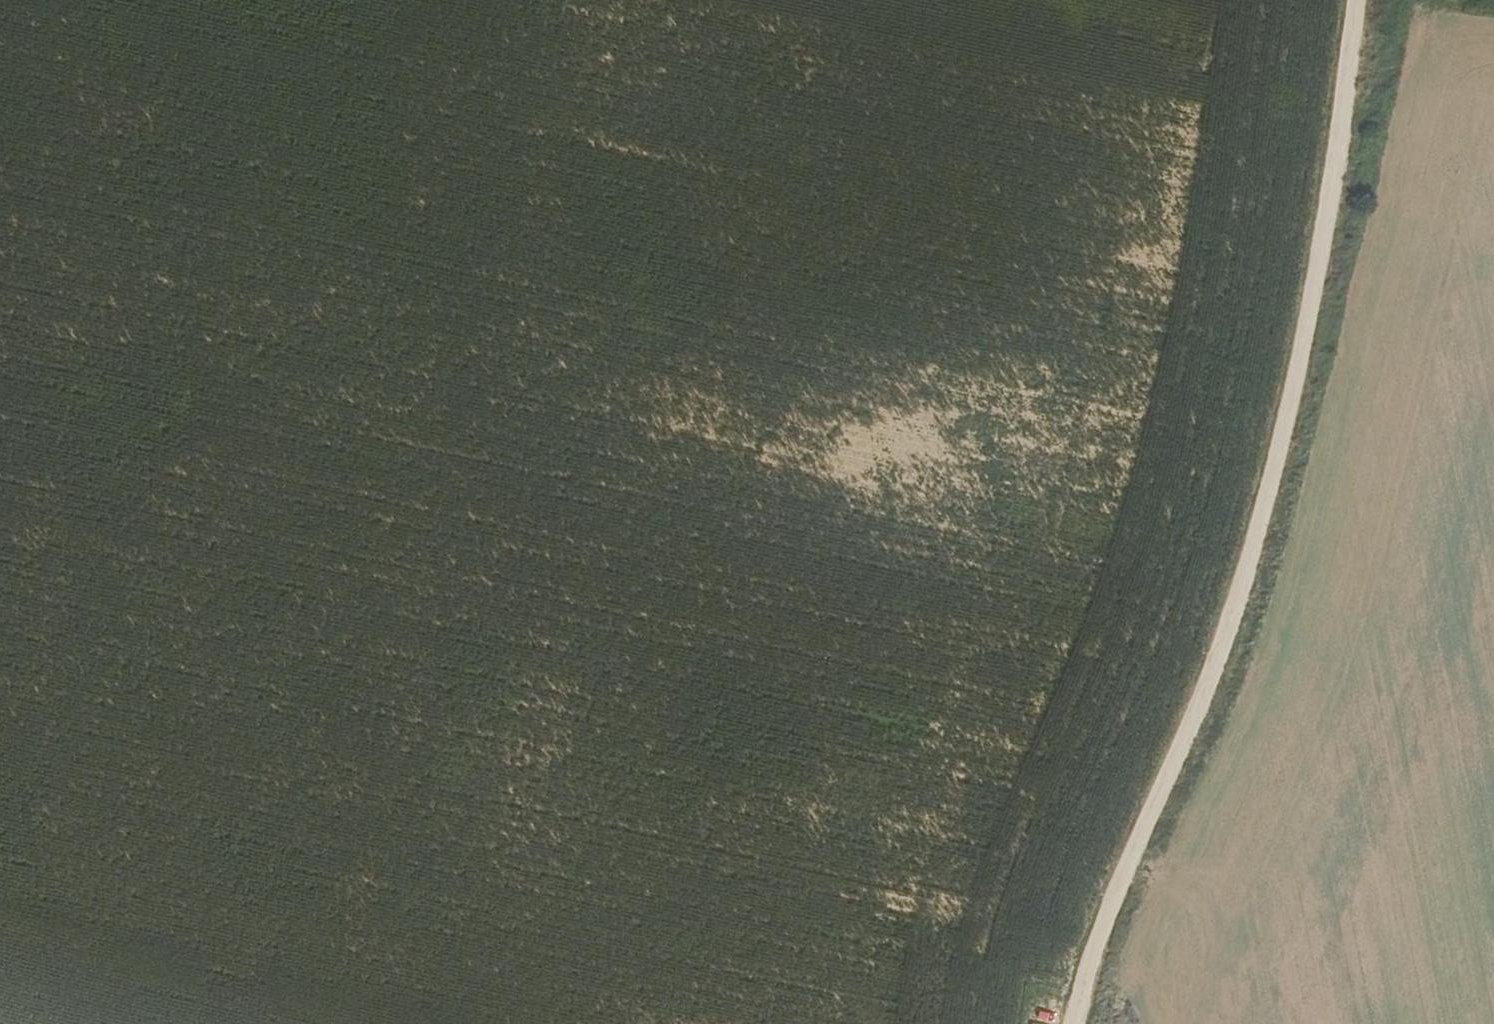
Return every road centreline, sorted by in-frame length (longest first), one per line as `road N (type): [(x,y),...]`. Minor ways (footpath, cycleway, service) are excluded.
road 1 (track): [(1079,1023),(1125,882),(1224,642),(1310,314),(1359,0)]

